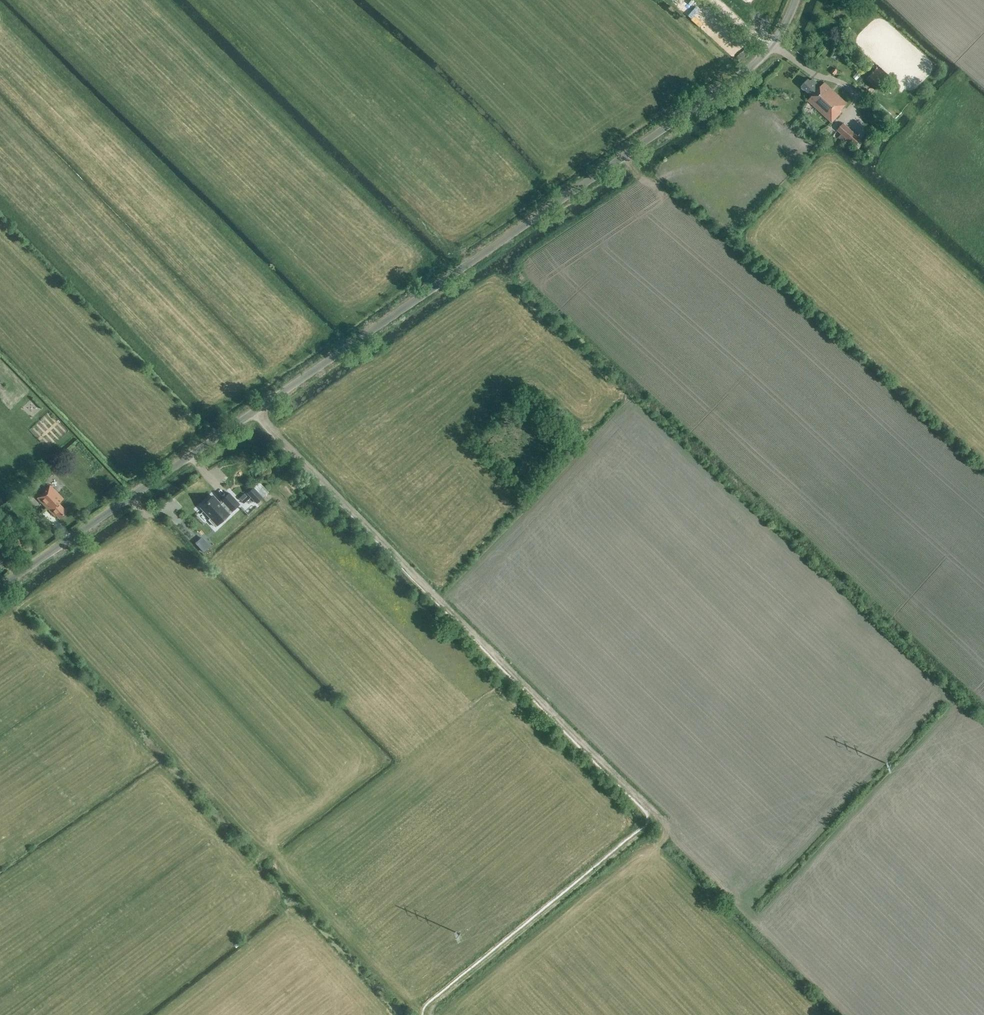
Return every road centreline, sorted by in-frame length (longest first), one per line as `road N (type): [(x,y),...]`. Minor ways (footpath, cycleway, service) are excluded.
road 1 (unclassified): [(0,584),(752,65),(795,0)]
road 2 (track): [(258,407),(655,815)]
road 3 (track): [(655,815),(429,1014)]
road 4 (track): [(773,43),(808,70),(851,87),(851,121)]

